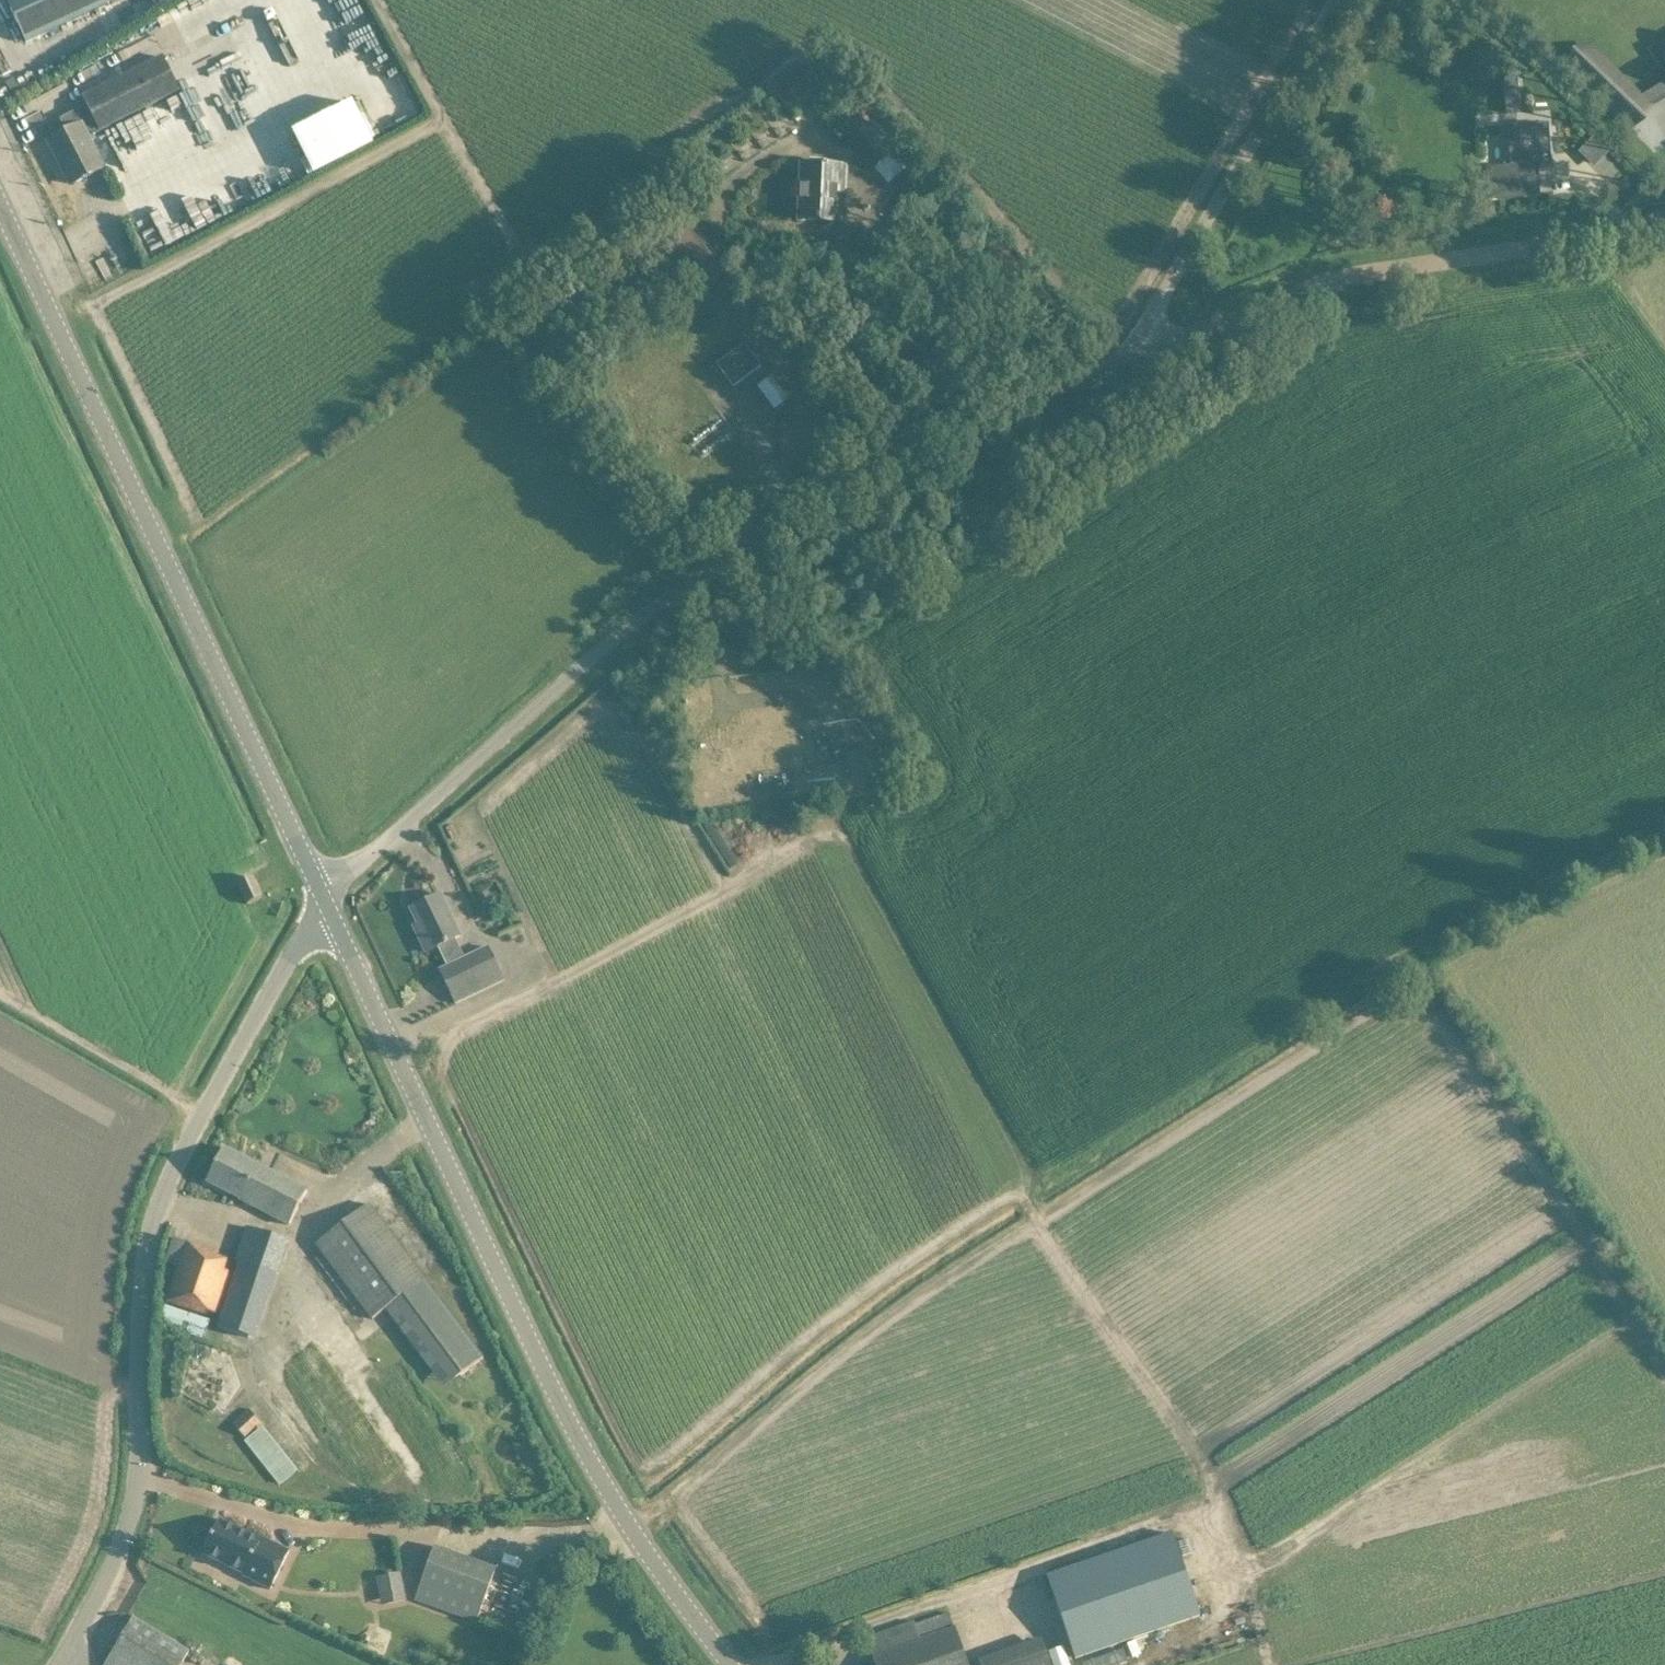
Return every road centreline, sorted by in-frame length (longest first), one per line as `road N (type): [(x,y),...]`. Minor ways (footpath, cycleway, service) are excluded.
road 1 (unclassified): [(318,893),(434,788),(693,585),(1114,371)]
road 2 (tertiary): [(727,1664),(630,1534),(556,1408),(318,893)]
road 3 (unclassified): [(60,1664),(130,1544),(140,1477),(130,1319),(157,1198),(318,893)]
road 4 (tertiary): [(318,893),(0,199)]
road 5 (unclassified): [(1114,371),(1229,322),(1366,278),(1664,240)]
road 6 (unclassified): [(1114,371),(1332,0)]

